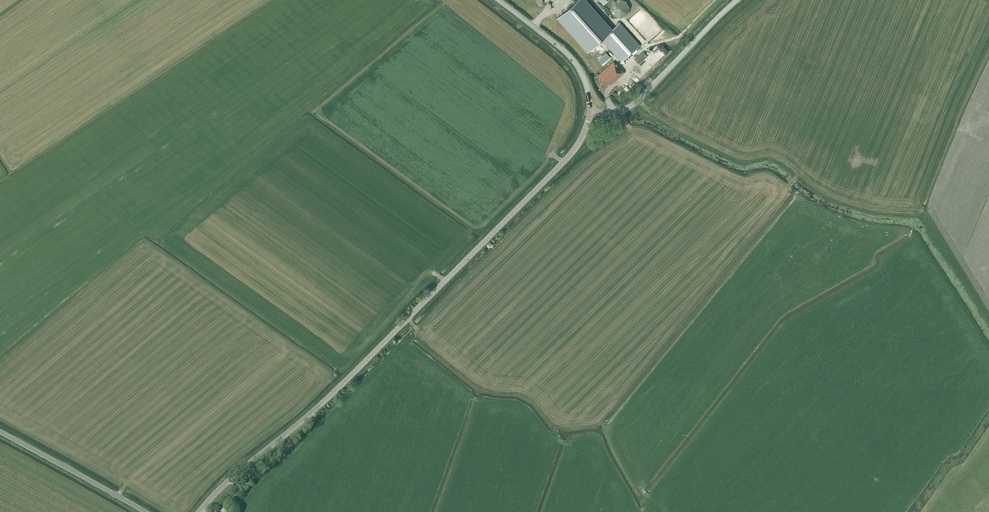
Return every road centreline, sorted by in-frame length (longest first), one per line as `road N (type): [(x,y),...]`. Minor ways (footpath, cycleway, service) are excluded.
road 1 (tertiary): [(199,511),(338,388),(563,163),(590,113)]
road 2 (tertiary): [(590,113),(630,106),(738,0)]
road 3 (unclassified): [(145,511),(0,432)]
road 4 (tertiary): [(590,113),(586,84),(567,54),(496,0)]

